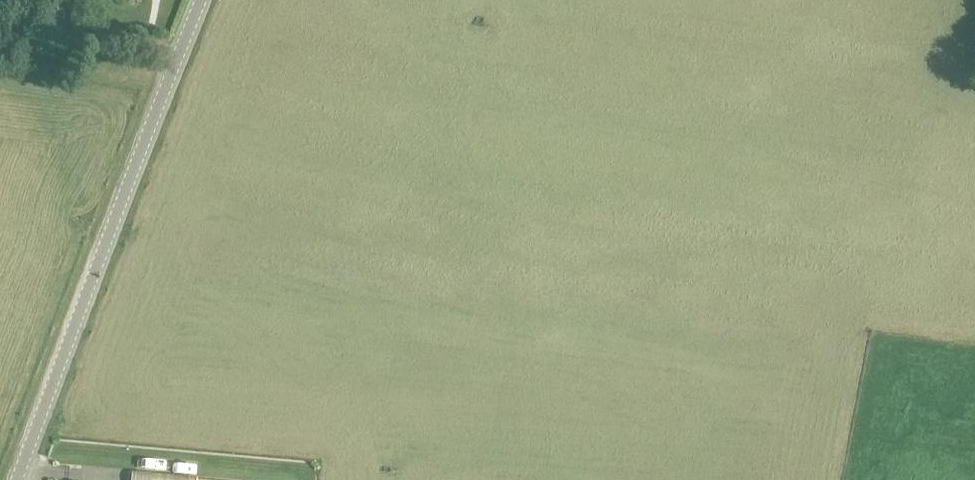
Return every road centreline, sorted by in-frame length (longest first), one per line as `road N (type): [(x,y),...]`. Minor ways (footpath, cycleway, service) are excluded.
road 1 (tertiary): [(16,479),(203,0)]

